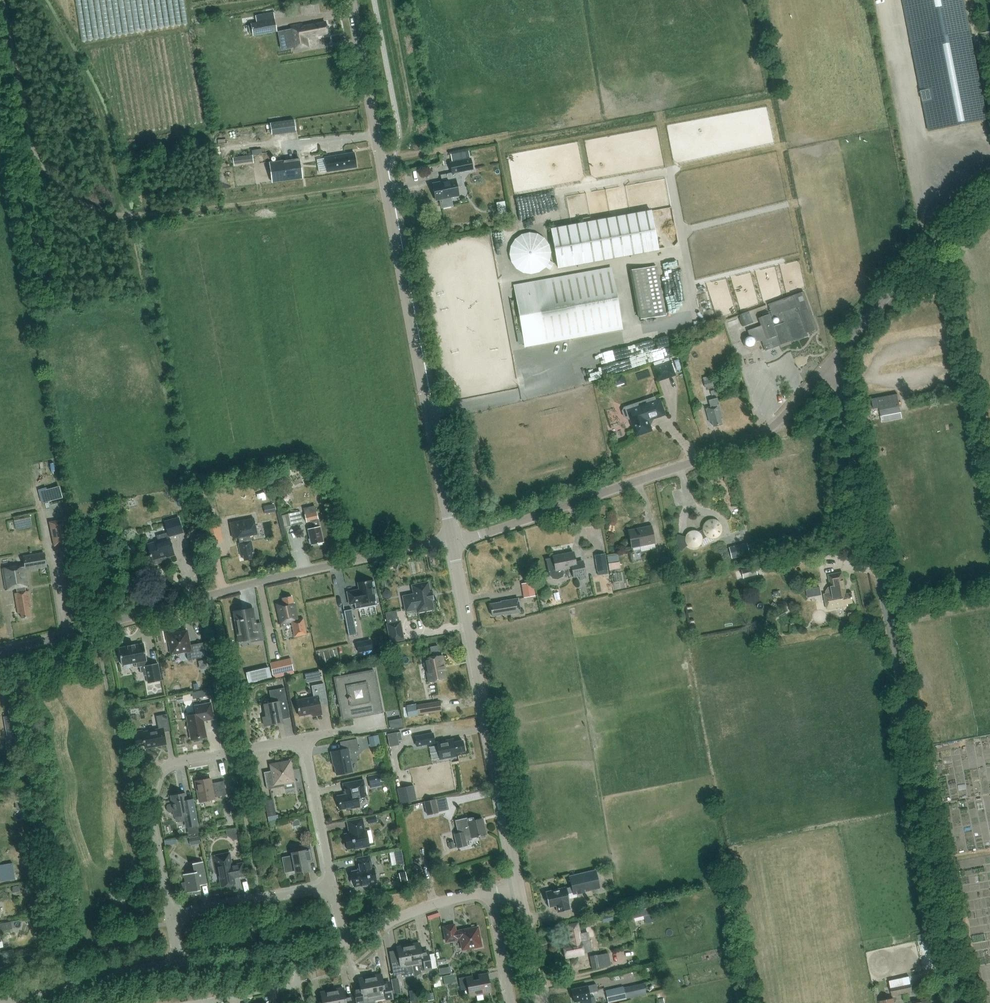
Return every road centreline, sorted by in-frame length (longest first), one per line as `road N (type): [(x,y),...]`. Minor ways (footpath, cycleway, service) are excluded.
road 1 (unclassified): [(960,1002),(830,365)]
road 2 (tertiary): [(453,540),(352,0)]
road 3 (unclassified): [(0,650),(453,540)]
road 4 (unclassified): [(453,540),(768,432),(830,365)]
road 5 (tertiary): [(519,887),(453,540)]
road 6 (residential): [(171,918),(149,805),(160,770),(304,738)]
road 7 (unclassified): [(830,365),(900,281),(989,198)]
road 8 (residential): [(171,918),(330,884)]
road 9 (residential): [(343,937),(491,893)]
road 10 (residential): [(304,738),(330,884)]
road 11 (residential): [(292,955),(296,978),(289,987),(200,1002)]

